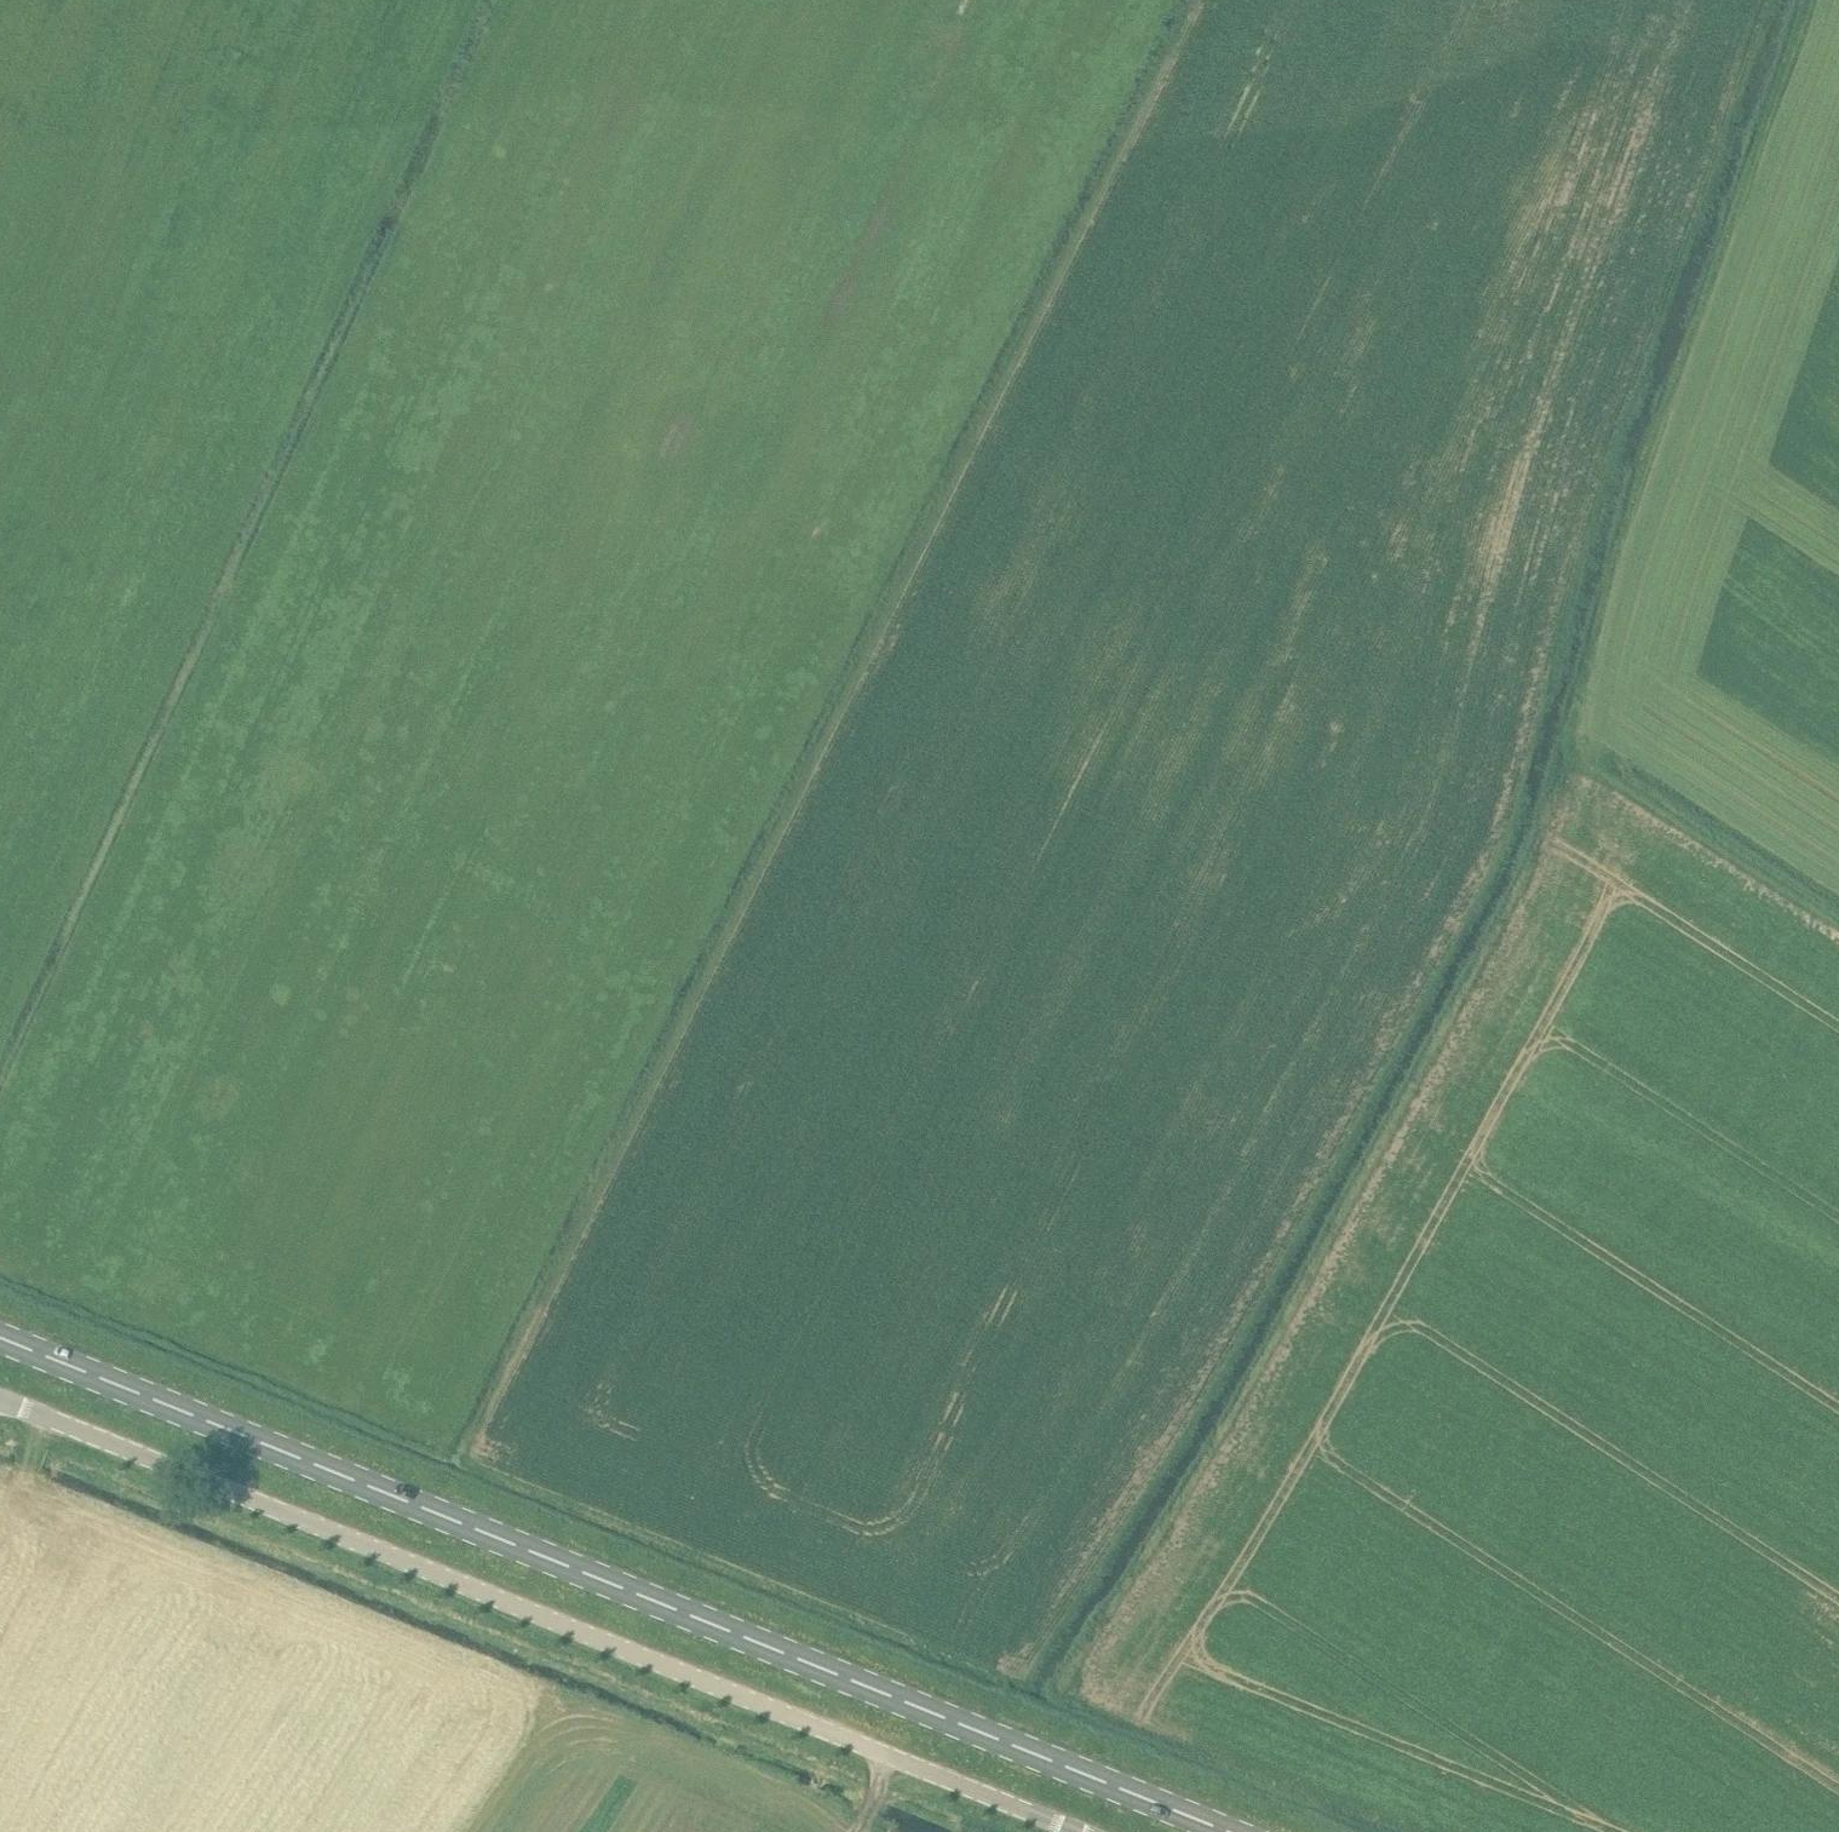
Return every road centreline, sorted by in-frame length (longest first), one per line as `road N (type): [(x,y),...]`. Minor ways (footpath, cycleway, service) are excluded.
road 1 (secondary): [(1230,1831),(0,1340)]
road 2 (unclassified): [(1082,1831),(0,1400)]

